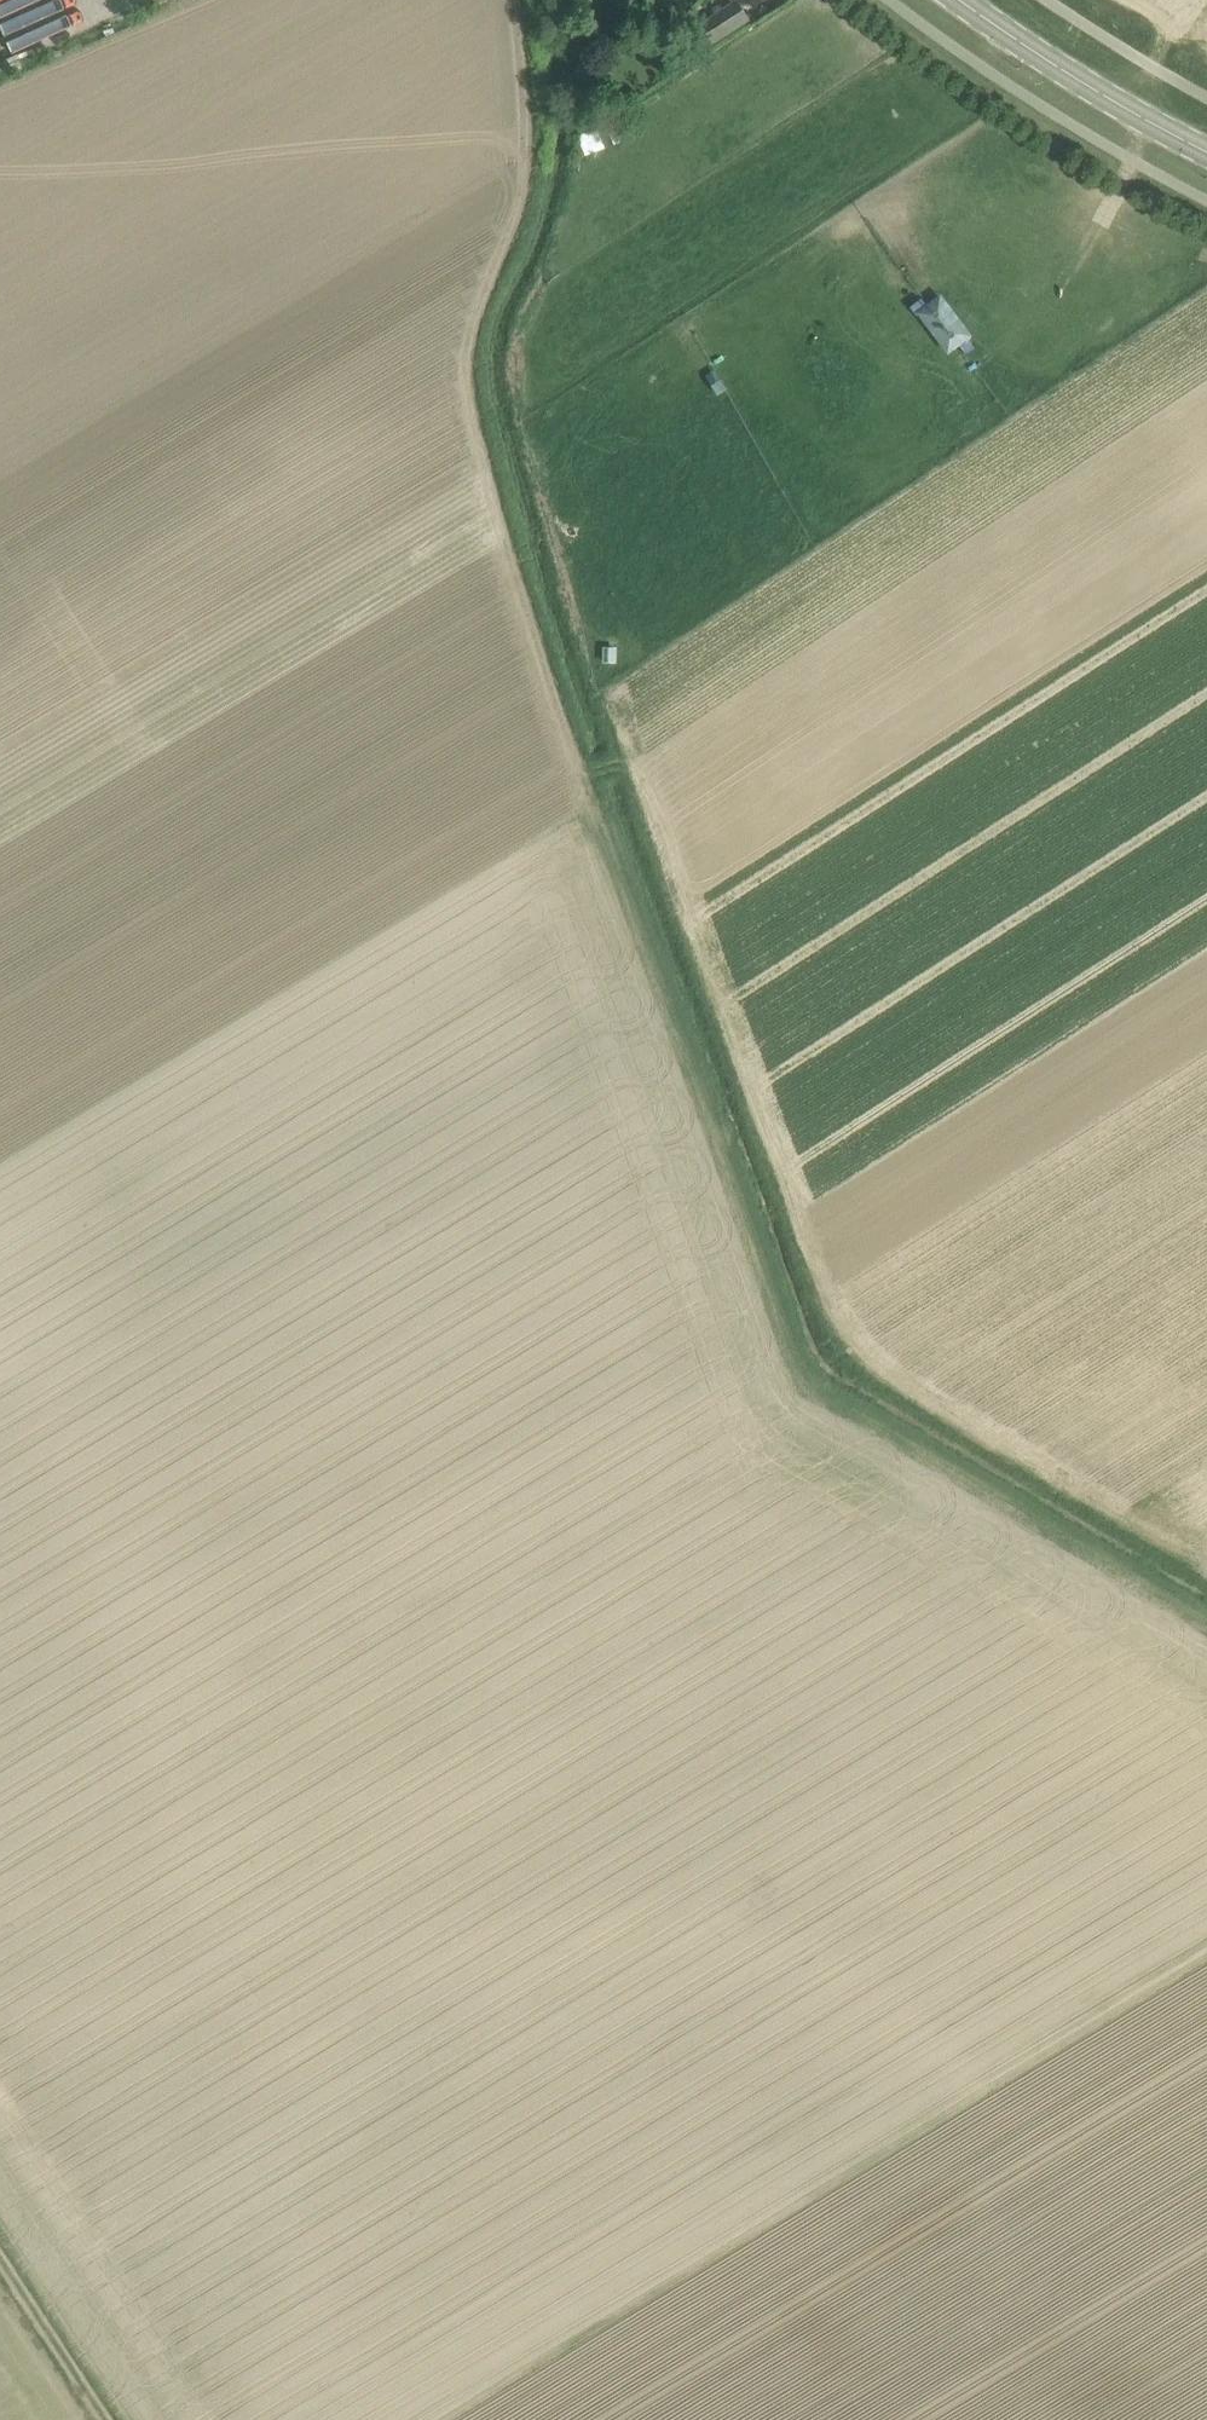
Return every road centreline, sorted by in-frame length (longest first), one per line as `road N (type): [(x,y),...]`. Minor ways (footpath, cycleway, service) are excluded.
road 1 (secondary): [(1206,150),(961,0)]
road 2 (track): [(0,2255),(106,2419)]

